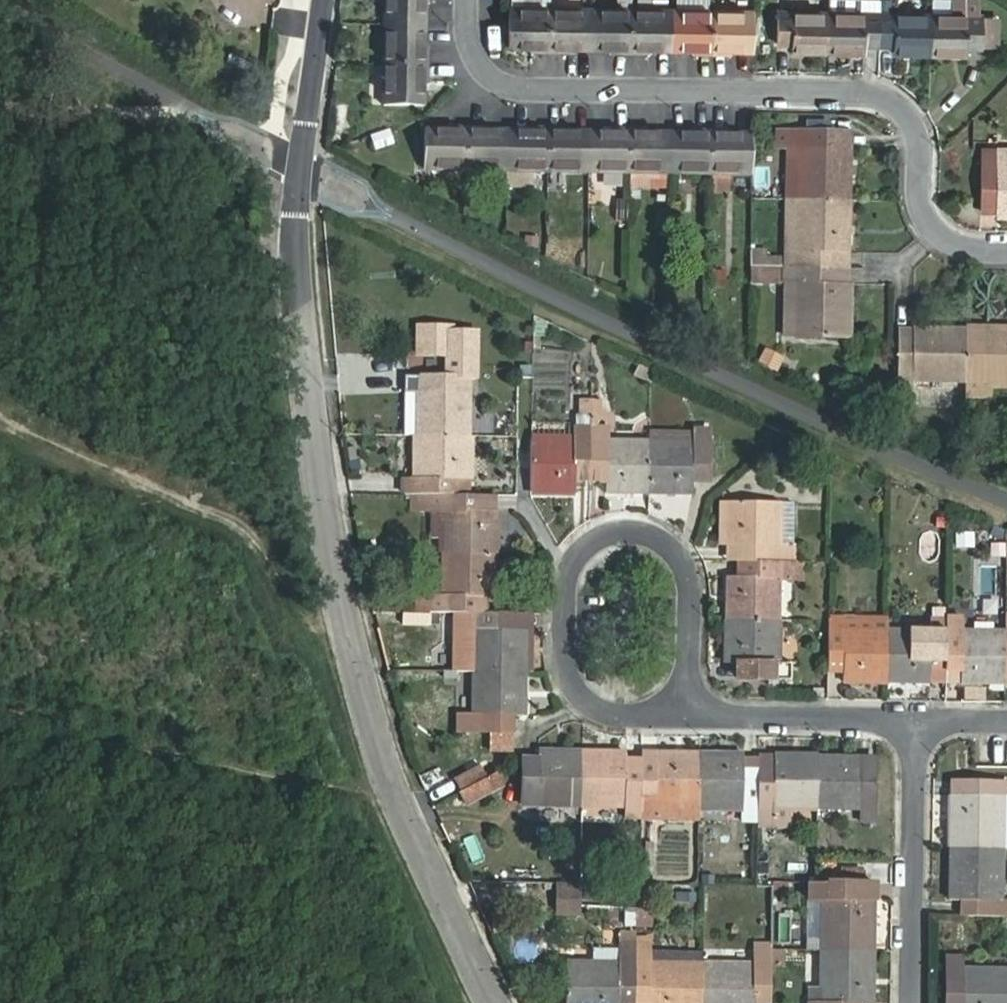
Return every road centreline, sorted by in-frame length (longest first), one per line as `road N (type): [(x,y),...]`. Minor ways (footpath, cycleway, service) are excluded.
road 1 (residential): [(314,0),(296,164),(325,509),(354,658),(399,794),(495,1002)]
road 2 (residential): [(1006,251),(968,251),(920,215),(920,149),(911,122),(892,105),(868,95),(519,89),(484,71),(466,45),(467,0)]
road 3 (residential): [(689,715),(619,714),(595,705),(567,668),(568,578),(596,540),(644,533),(671,543),(689,571)]
road 4 (residential): [(912,1002),(912,720)]
road 5 (residential): [(912,720),(689,715)]
road 6 (residential): [(689,571),(689,715)]

